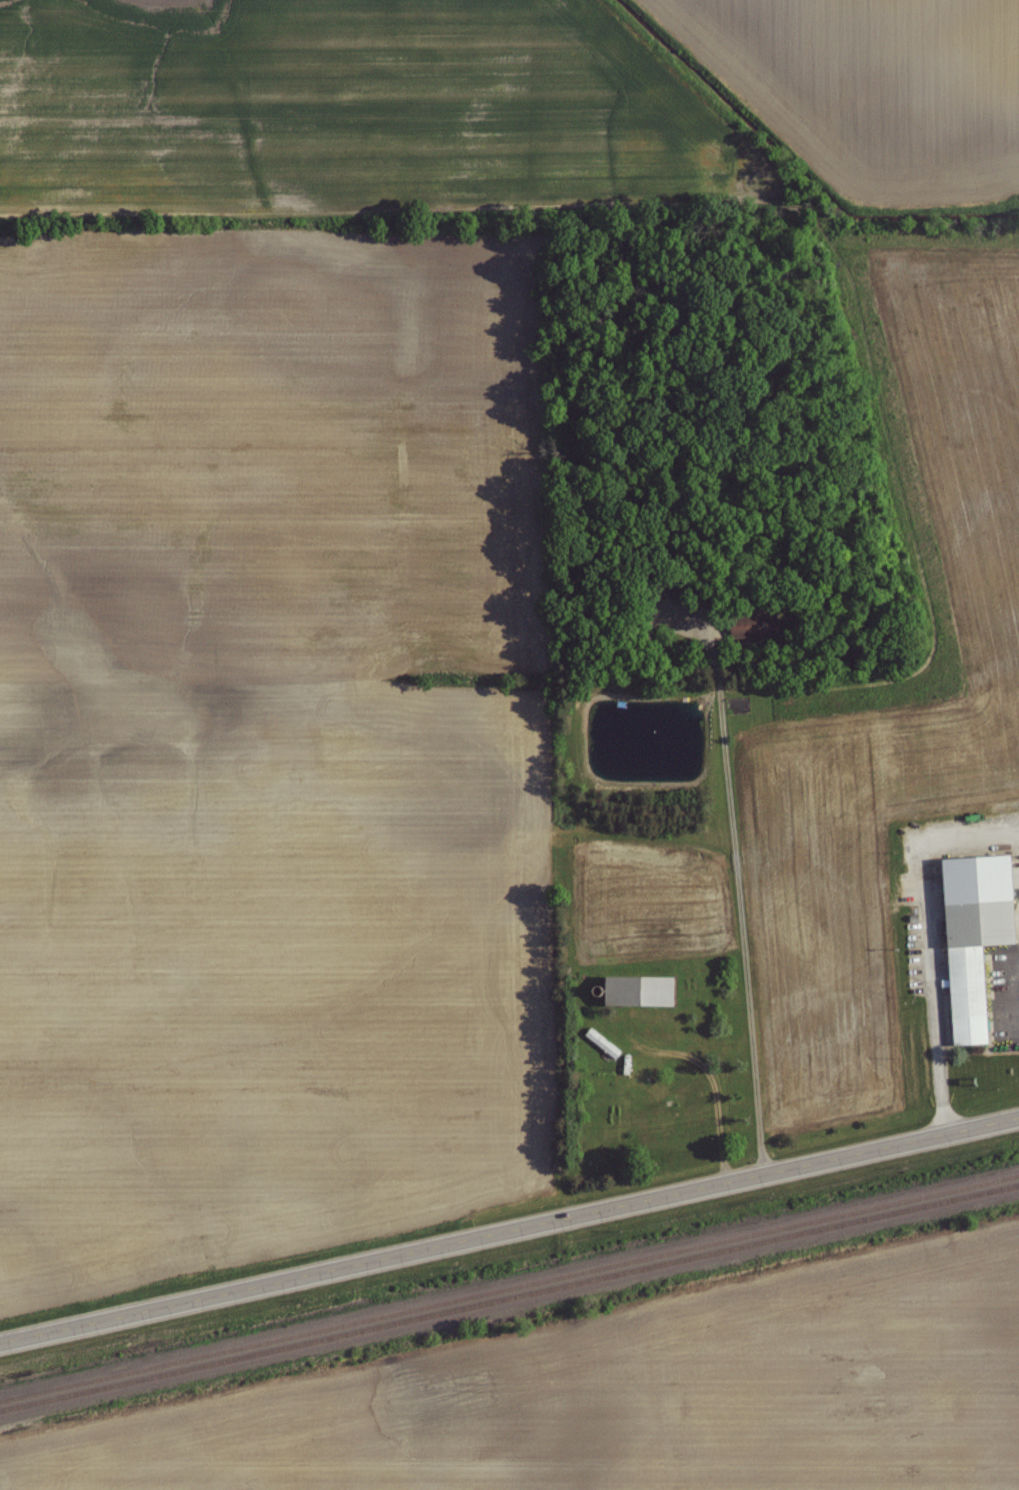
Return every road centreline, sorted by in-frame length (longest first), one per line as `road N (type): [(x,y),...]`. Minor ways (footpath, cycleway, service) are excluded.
road 1 (primary): [(0,1345),(1018,1119)]

